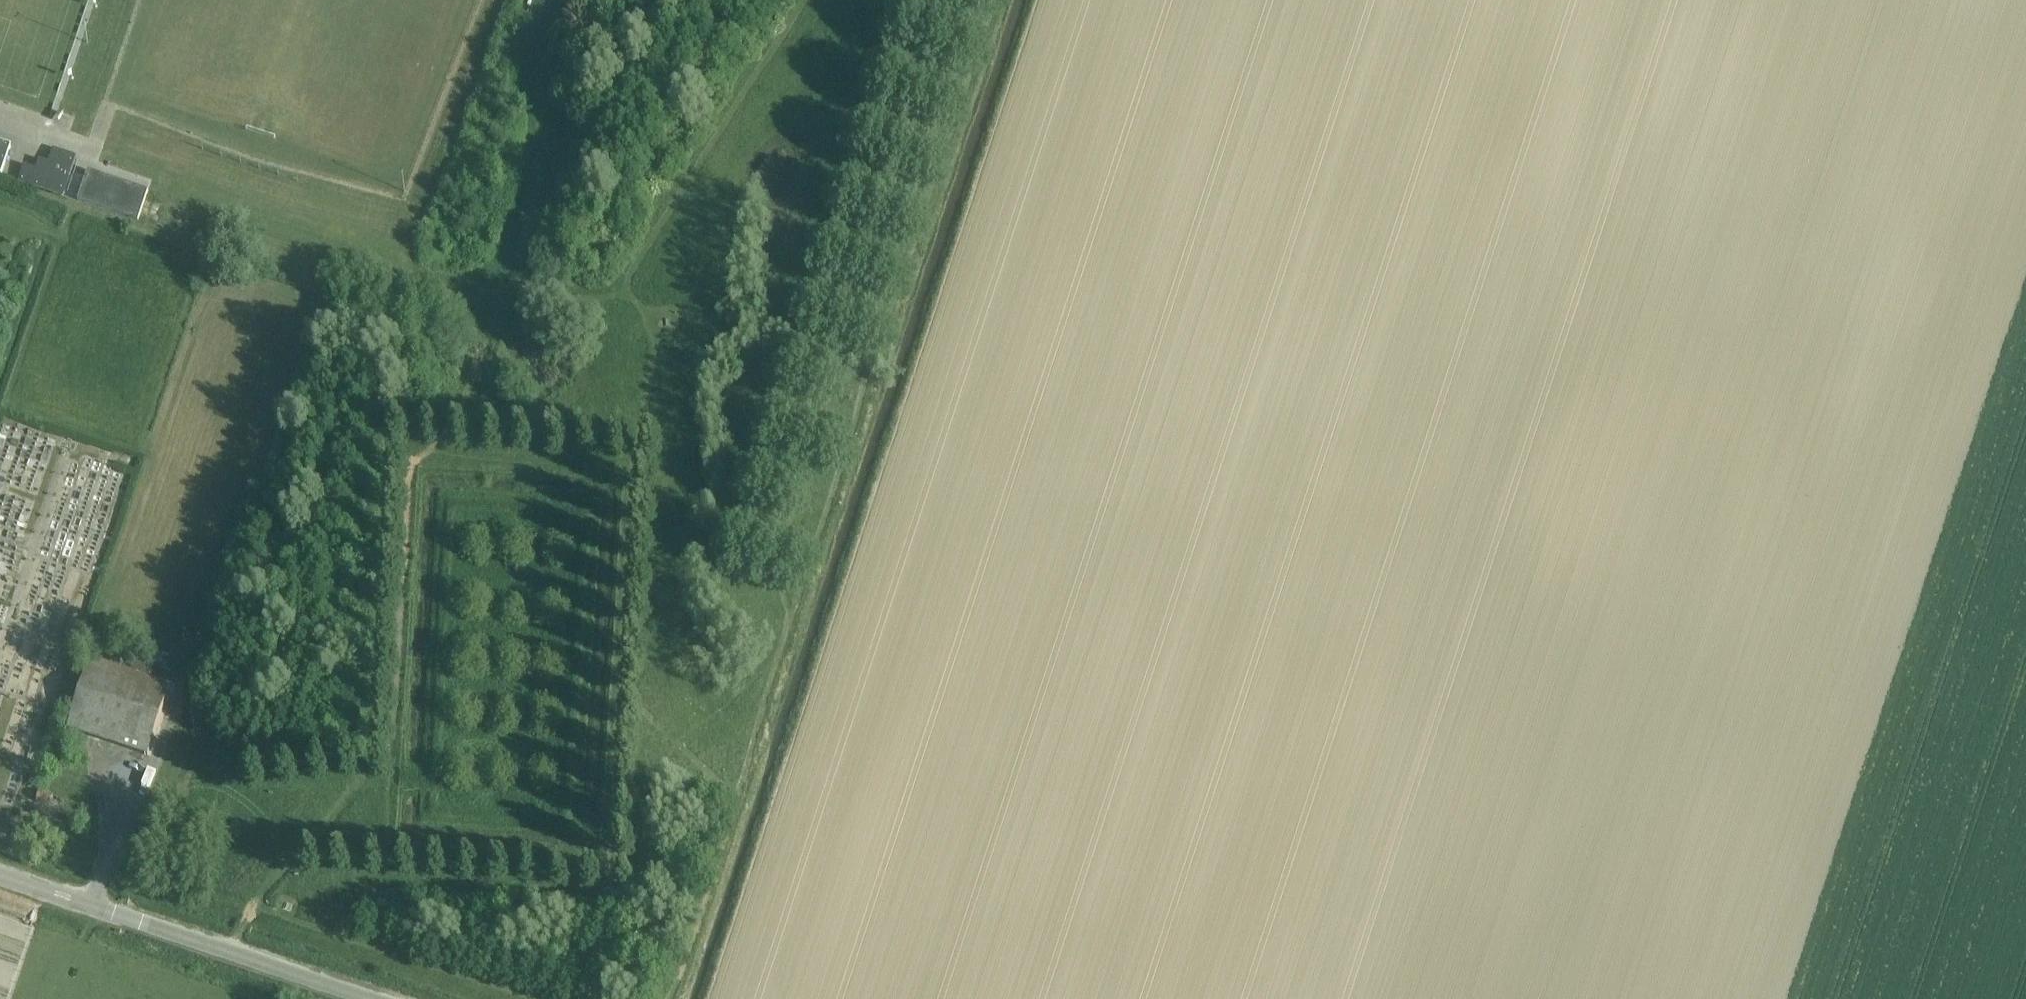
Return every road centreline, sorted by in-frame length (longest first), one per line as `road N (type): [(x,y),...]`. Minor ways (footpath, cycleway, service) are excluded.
road 1 (unclassified): [(374,998),(126,918)]
road 2 (residential): [(126,918),(0,875)]

